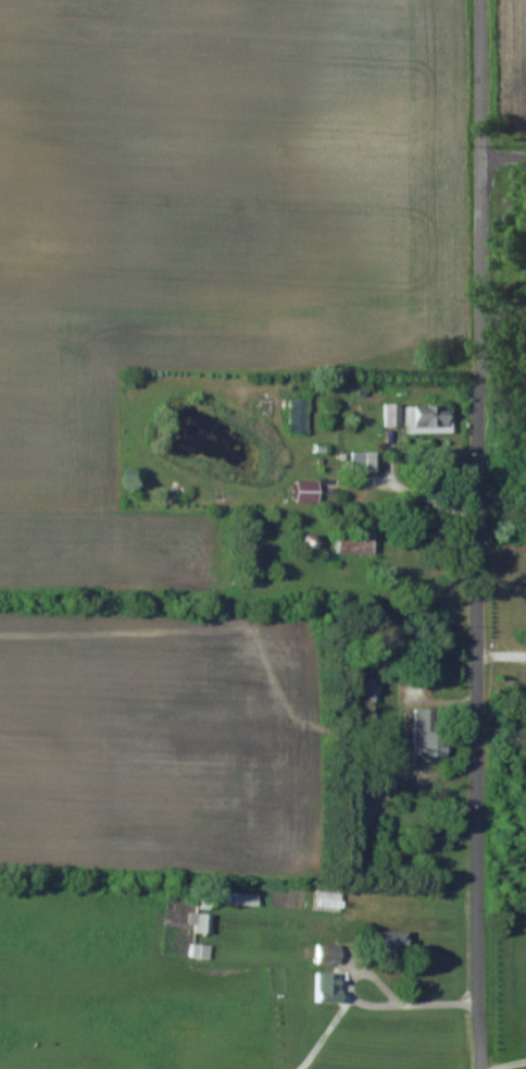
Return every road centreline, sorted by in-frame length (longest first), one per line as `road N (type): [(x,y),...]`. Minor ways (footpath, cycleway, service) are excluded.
road 1 (residential): [(482,1068),(483,0)]

